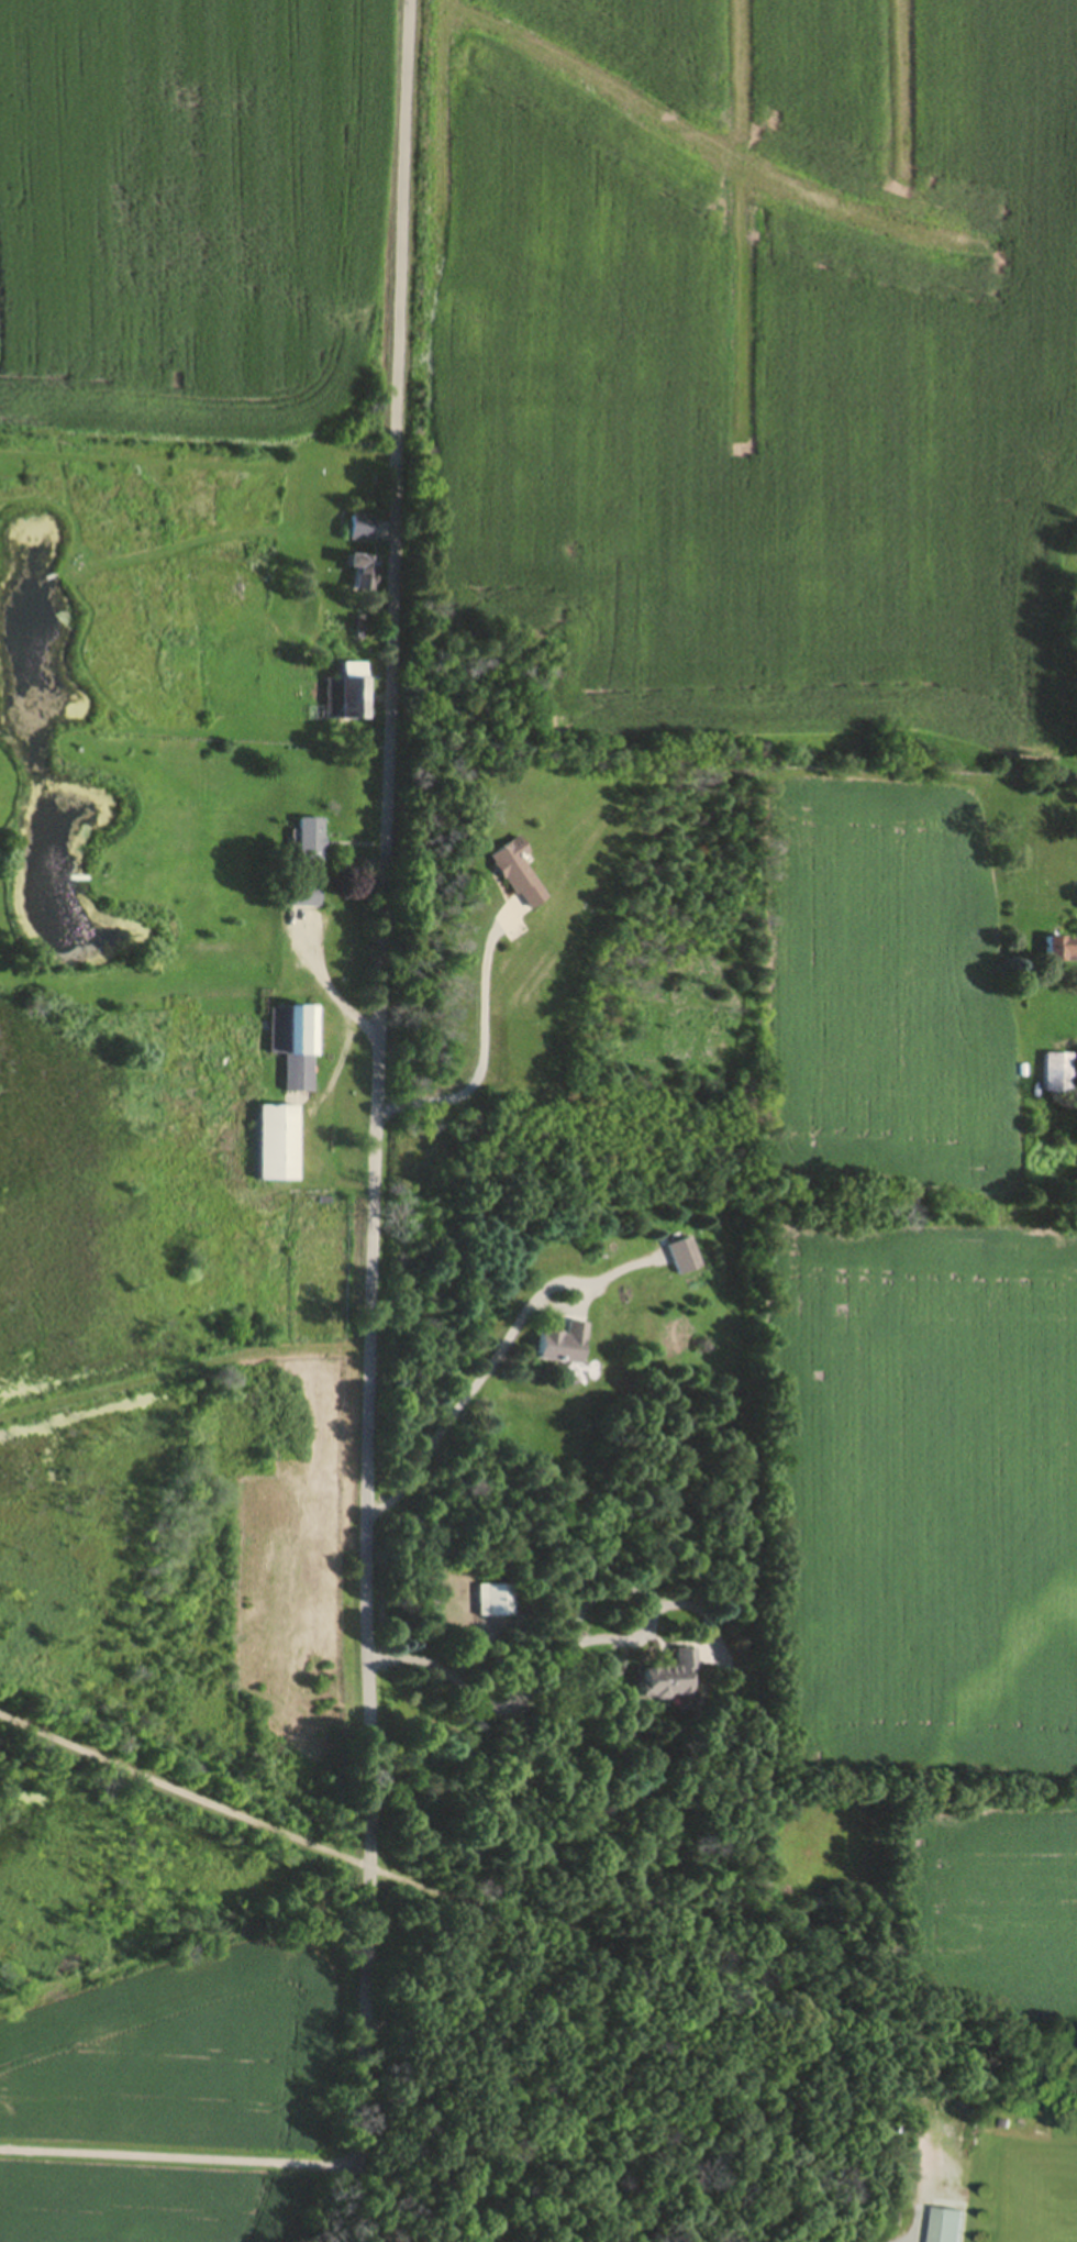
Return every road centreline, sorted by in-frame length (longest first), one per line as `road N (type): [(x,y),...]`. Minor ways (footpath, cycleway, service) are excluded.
road 1 (residential): [(358,2241),(377,1114),(411,0)]

